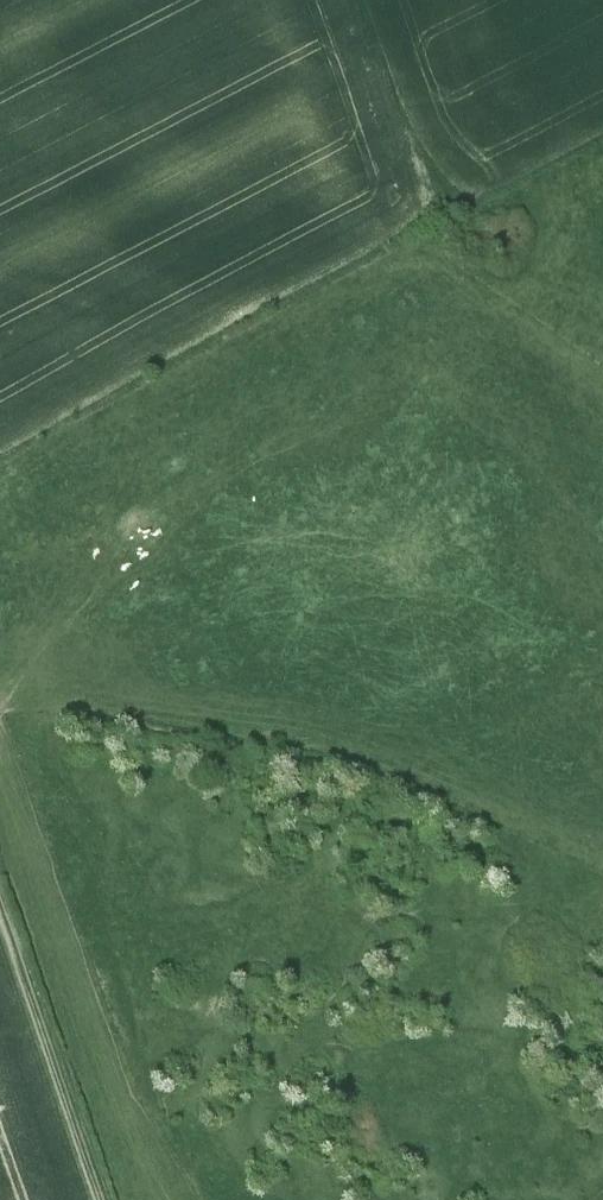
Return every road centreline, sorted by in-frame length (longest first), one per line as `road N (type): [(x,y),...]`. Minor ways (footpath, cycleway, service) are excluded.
road 1 (track): [(103,1199),(0,898)]

